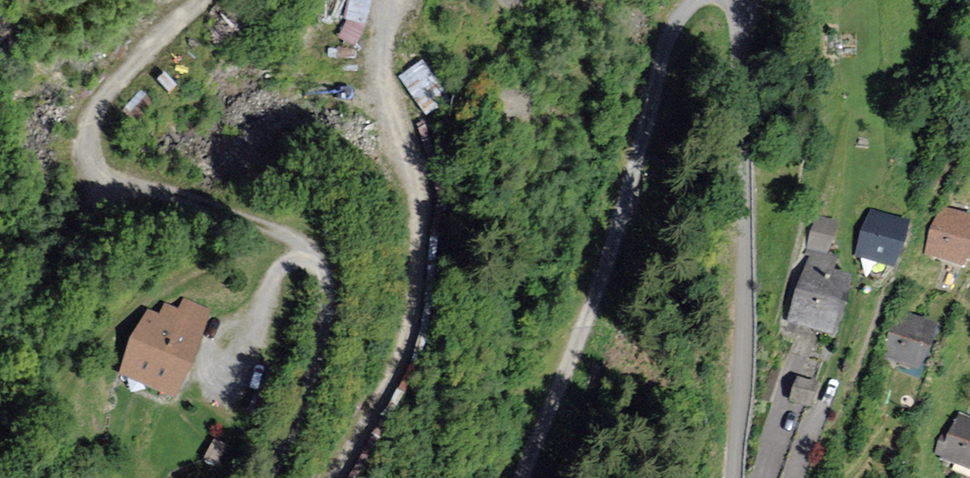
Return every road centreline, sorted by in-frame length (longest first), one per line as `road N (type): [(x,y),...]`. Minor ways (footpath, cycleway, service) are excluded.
road 1 (track): [(385,0),(380,71),(411,178),(416,257),(402,346),(330,477)]
road 2 (track): [(524,477),(599,283),(660,66),(686,8)]
road 3 (residential): [(731,0),(744,119),(745,303),(733,477)]
road 4 (track): [(304,252),(218,208),(114,182),(92,155),(106,96),(203,0)]
road 5 (track): [(214,384),(275,273),(304,252),(323,272),(325,309),(309,382)]

